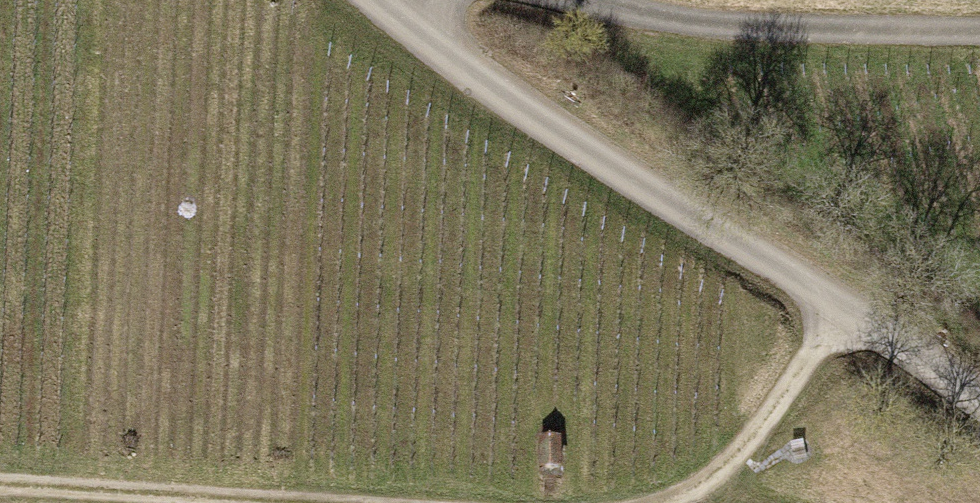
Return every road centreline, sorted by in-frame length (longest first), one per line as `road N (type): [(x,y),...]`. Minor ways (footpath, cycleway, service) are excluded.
road 1 (track): [(375,0),(496,89),(979,402)]
road 2 (track): [(979,29),(696,24),(601,0)]
road 3 (track): [(281,502),(0,484)]
road 4 (track): [(844,309),(743,452),(687,494),(659,502)]

